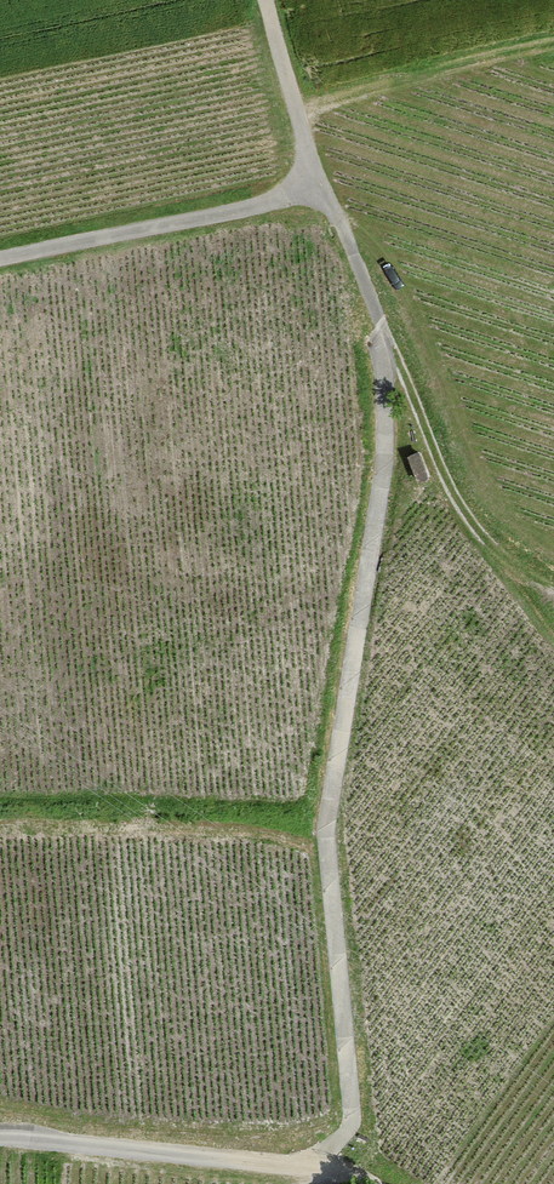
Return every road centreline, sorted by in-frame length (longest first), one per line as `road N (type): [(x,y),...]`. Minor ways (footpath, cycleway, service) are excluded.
road 1 (track): [(267,0),(313,170),(378,319),(385,414),(381,488),(327,837),(352,1122),(318,1167)]
road 2 (track): [(0,259),(245,210),(290,195),(313,170)]
road 3 (track): [(553,587),(484,537),(468,515),(378,319)]
road 4 (track): [(0,1134),(318,1167)]
road 5 (track): [(553,44),(294,105)]

